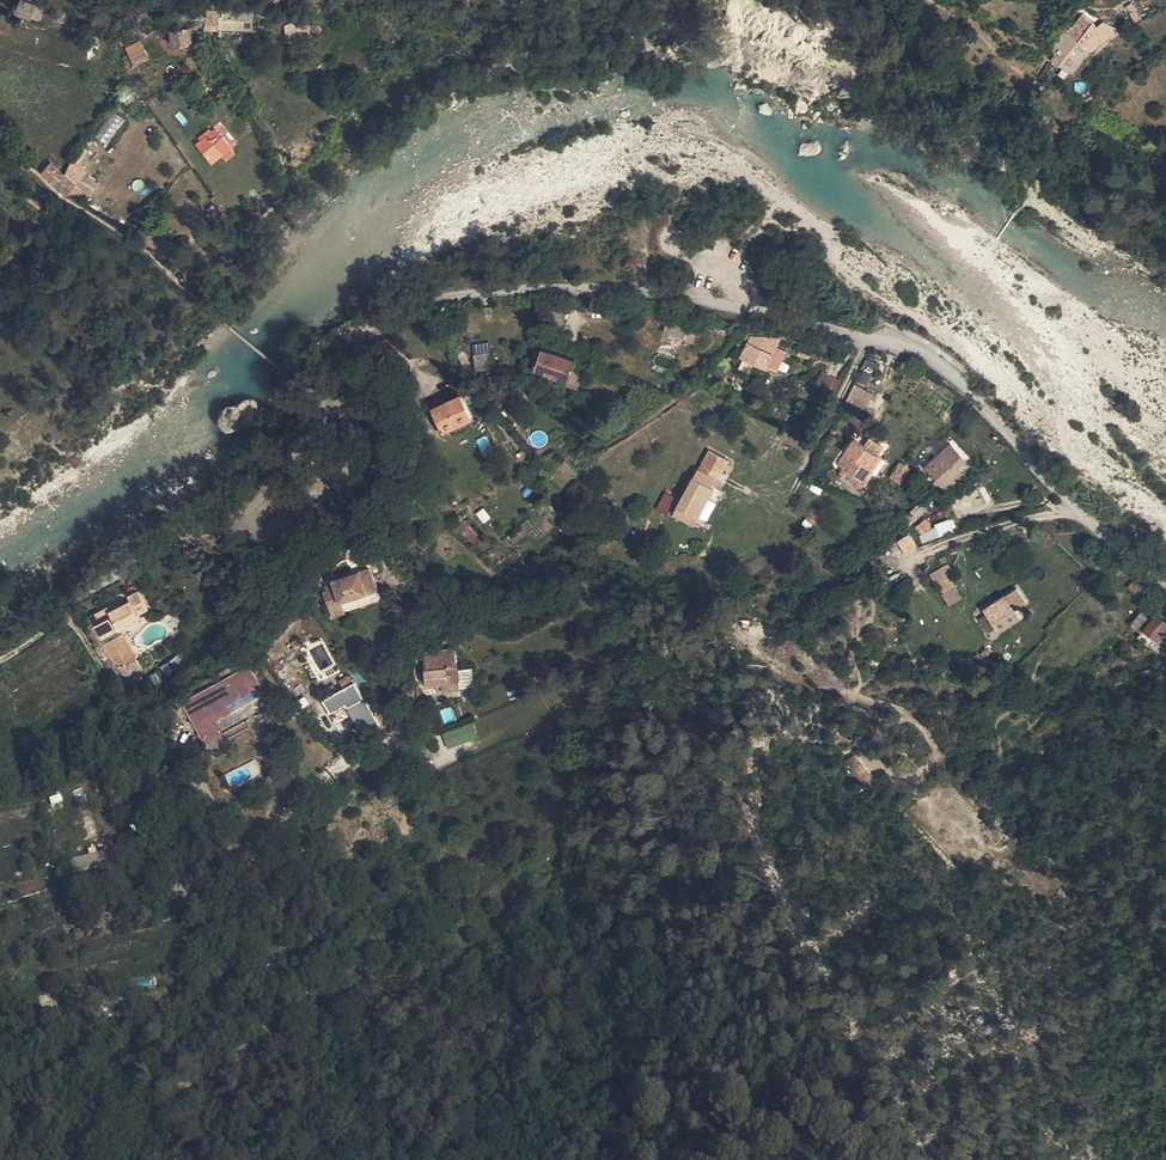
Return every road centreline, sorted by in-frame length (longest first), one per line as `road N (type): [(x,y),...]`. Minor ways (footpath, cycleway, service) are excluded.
road 1 (unclassified): [(311,428),(338,402),(369,324),(446,293),(607,288),(747,309),(895,343),(944,366),(1075,510),(1165,586)]
road 2 (unclassified): [(239,497),(266,531),(341,484),(311,428)]

